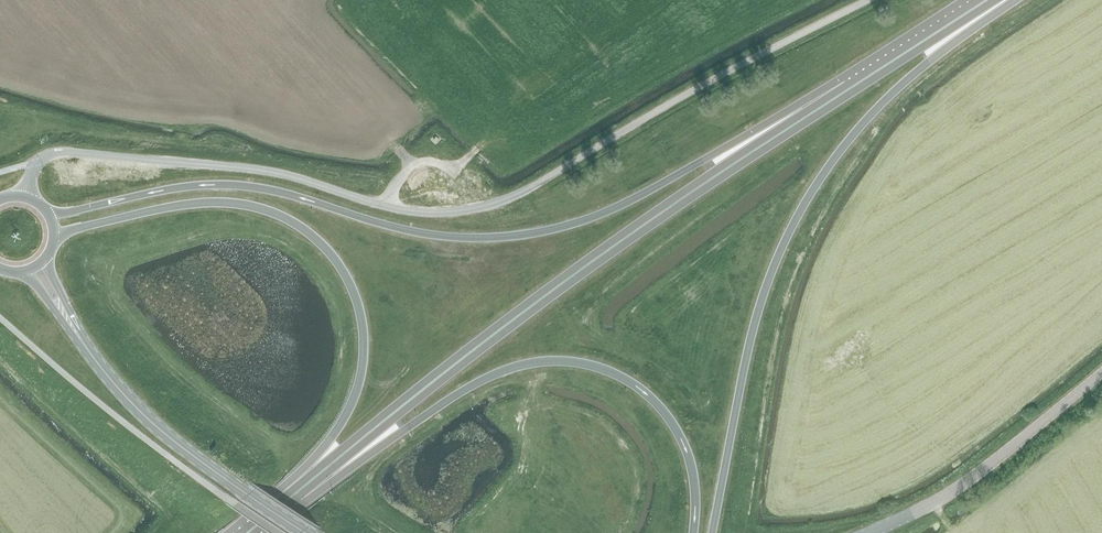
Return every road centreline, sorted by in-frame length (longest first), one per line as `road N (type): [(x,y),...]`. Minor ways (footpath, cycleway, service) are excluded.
road 1 (unclassified): [(25,197),(42,156),(76,152),(261,170),(410,212),(471,211),(517,195),(712,79),(869,0)]
road 2 (trunk): [(867,77),(840,79),(609,212),(521,235),(402,229),(230,185),(49,216)]
road 3 (trunk): [(284,503),(515,318),(867,77)]
road 4 (trunk): [(712,532),(760,302),(798,216),(844,145),(894,92),(1017,0)]
road 5 (trunk): [(54,239),(164,208),(221,203),(285,217),(329,251),(360,311),(357,392),(330,439),(257,508),(251,529)]
road 6 (trunk): [(284,503),(307,501),(493,375),(523,364),(585,364),(635,385),(668,417),(692,471),(693,532)]
road 7 (primary): [(308,532),(142,414),(85,347)]
road 8 (unclassified): [(1101,373),(977,475),(868,532)]
road 9 (trunk): [(867,77),(990,0)]

